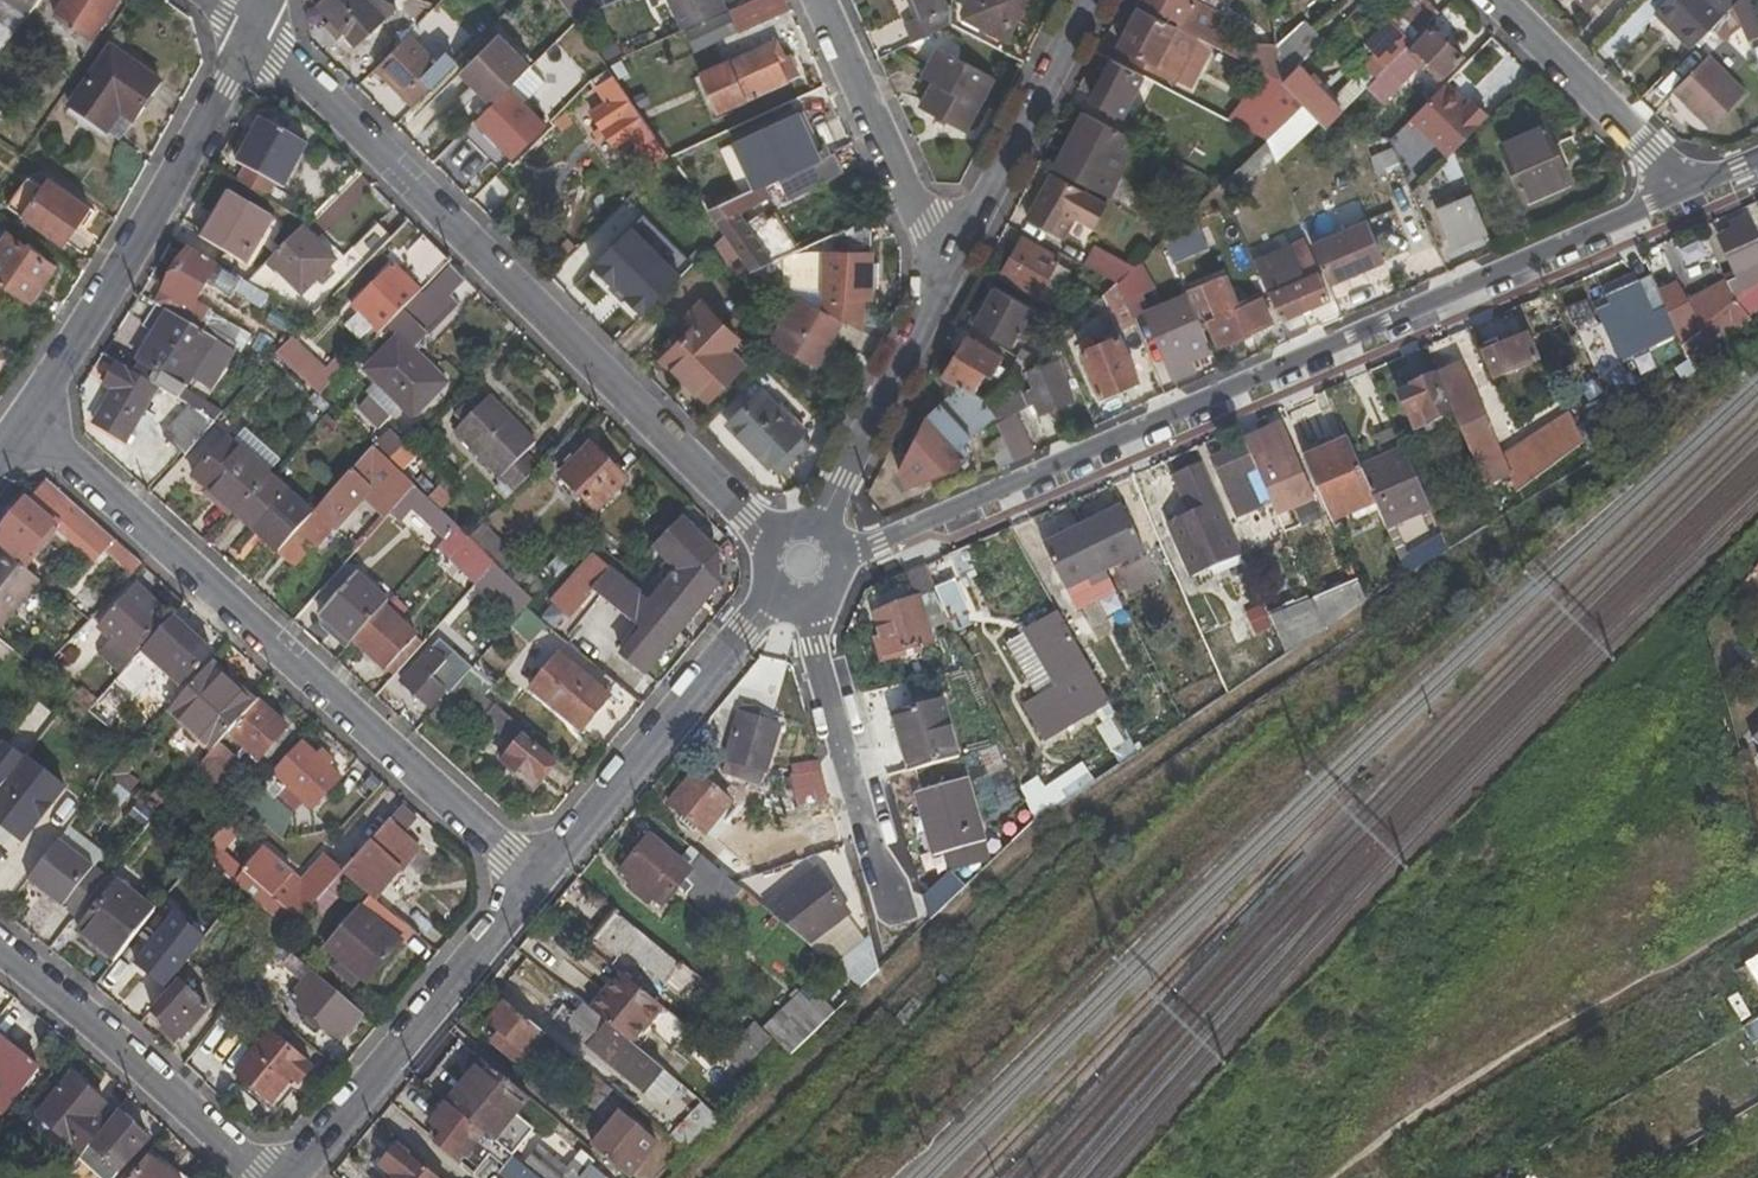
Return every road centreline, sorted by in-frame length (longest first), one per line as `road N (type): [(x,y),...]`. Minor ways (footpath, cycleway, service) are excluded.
road 1 (residential): [(1698,195),(836,562)]
road 2 (residential): [(256,30),(777,552)]
road 3 (residential): [(26,431),(535,876)]
road 4 (residential): [(26,431),(256,30)]
road 5 (residential): [(535,876),(286,1177)]
road 6 (residential): [(778,597),(535,876)]
road 7 (residential): [(0,953),(276,1177)]
road 8 (residential): [(896,919),(810,608)]
road 9 (residential): [(816,542),(949,266)]
road 10 (residential): [(949,266),(1085,0)]
road 11 (residential): [(949,266),(821,0)]
road 12 (residential): [(1501,0),(1698,195)]

